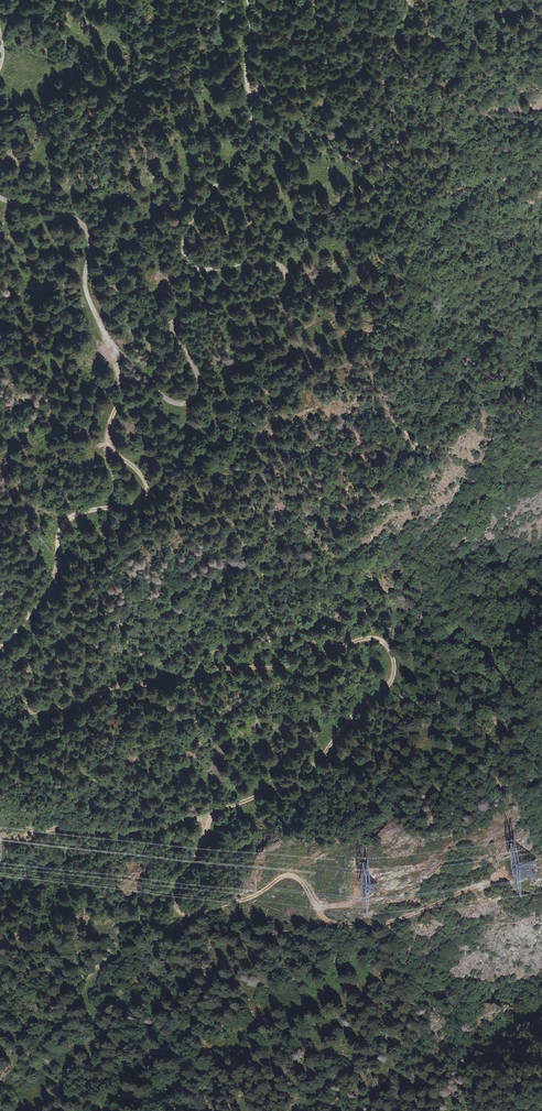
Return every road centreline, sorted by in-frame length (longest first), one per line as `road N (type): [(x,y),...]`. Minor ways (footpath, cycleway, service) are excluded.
road 1 (track): [(0,197),(81,222),(88,296),(113,343),(166,399),(194,398),(196,377),(171,324),(187,311),(273,298),(288,279),(274,262),(199,269),(184,254),(190,227),(235,163),(254,119),(248,0)]
road 2 (track): [(0,714),(67,708),(110,688),(235,666),(284,668),(367,638),(386,643),(393,661),(392,680),(290,781),(28,875),(0,874)]
road 3 (track): [(113,343),(119,395),(108,434),(150,484),(137,499),(66,521),(53,572),(0,645)]
road 4 (track): [(215,811),(182,876),(175,912),(238,902),(281,876),(293,876),(317,906)]
road 5 (track): [(317,906),(339,926),(403,920),(512,875)]

